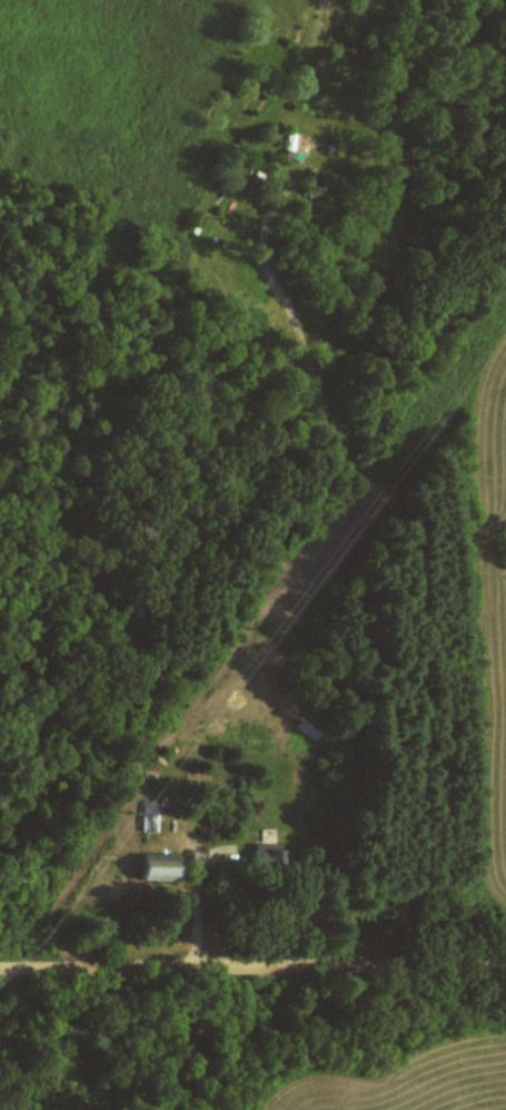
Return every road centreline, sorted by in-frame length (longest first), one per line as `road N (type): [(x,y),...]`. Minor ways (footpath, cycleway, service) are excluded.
road 1 (residential): [(0,974),(505,970)]

